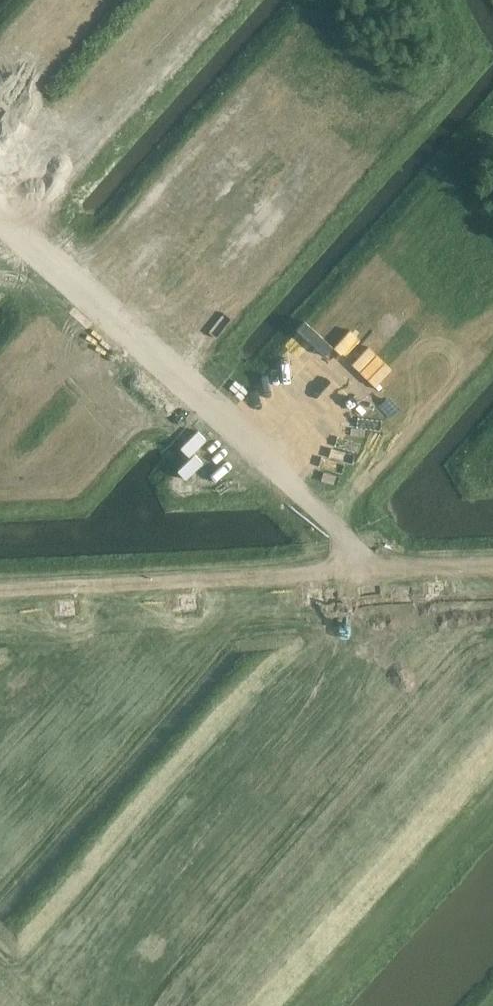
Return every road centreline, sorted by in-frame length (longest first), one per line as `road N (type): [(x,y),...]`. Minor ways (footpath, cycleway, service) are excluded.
road 1 (unclassified): [(363,555),(0,225)]

